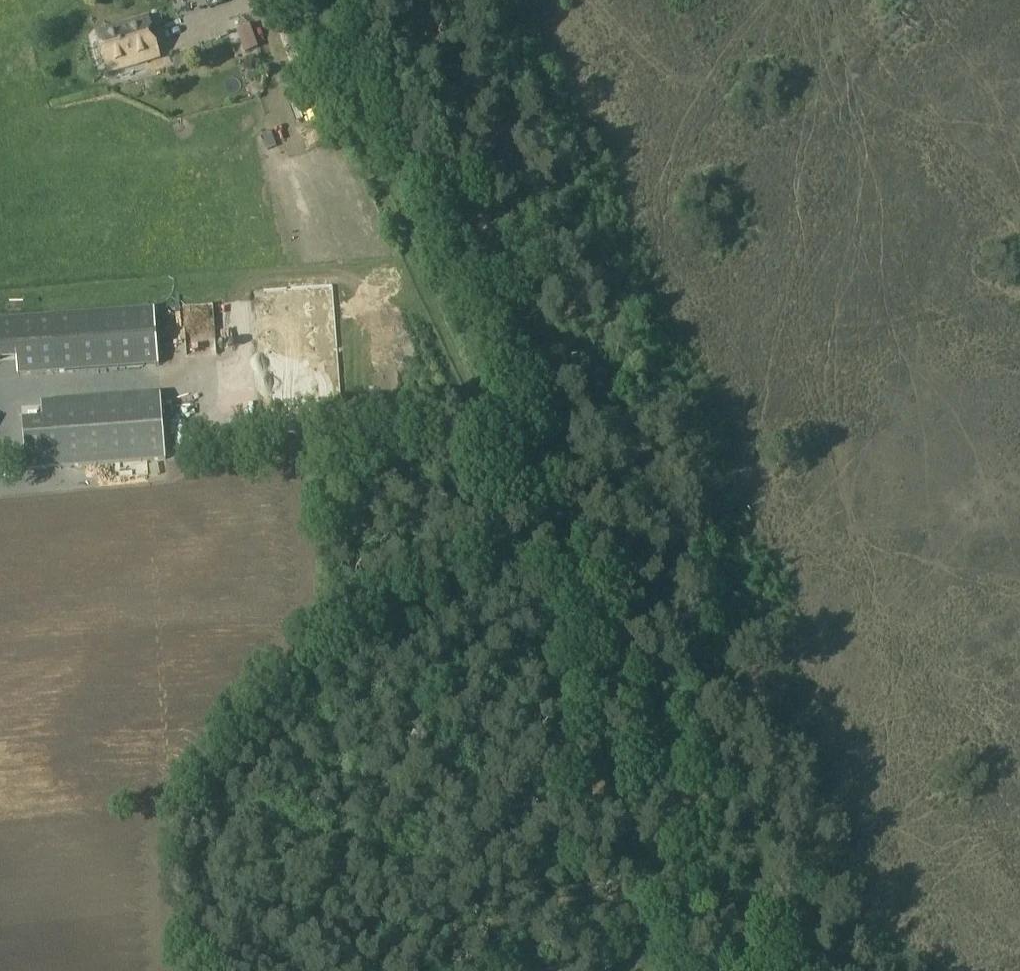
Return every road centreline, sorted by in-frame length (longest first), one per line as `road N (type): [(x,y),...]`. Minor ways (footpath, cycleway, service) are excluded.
road 1 (track): [(298,0),(509,429)]

